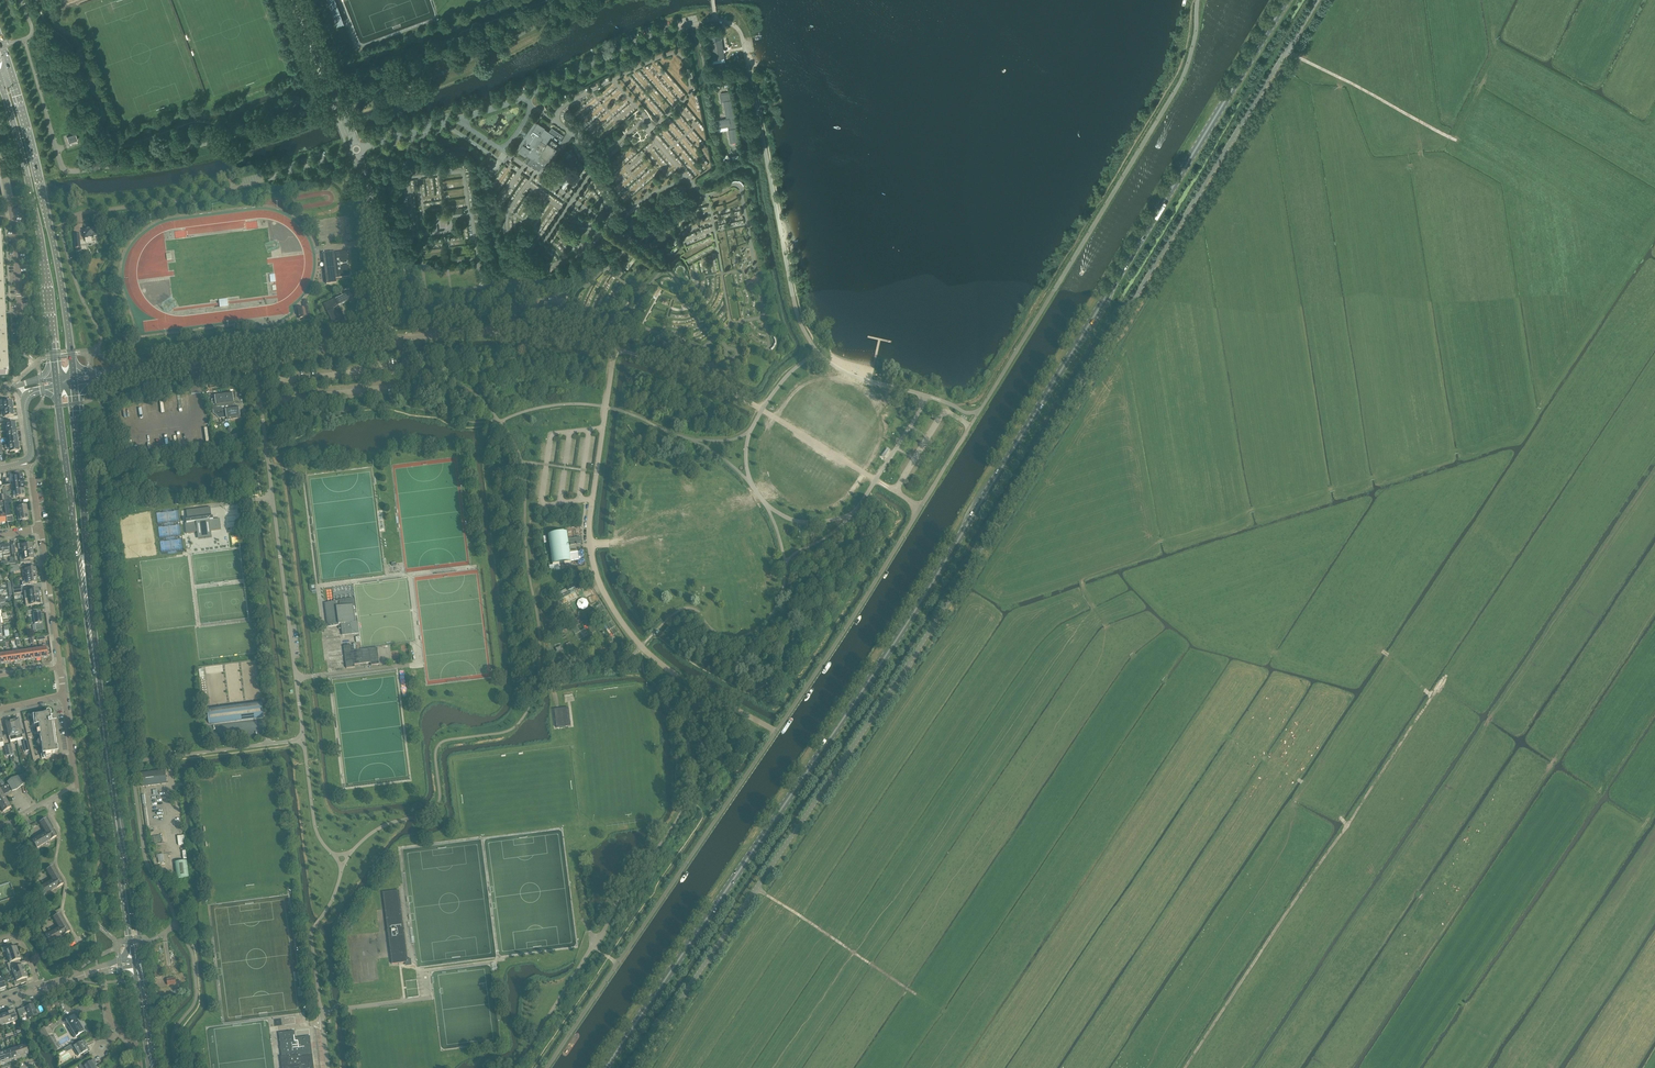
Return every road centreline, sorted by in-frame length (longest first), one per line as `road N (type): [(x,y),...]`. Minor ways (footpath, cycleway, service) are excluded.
road 1 (unclassified): [(634,1067),(884,703),(1317,0)]
road 2 (primary): [(606,1067),(886,656),(1288,0)]
road 3 (secondary): [(143,960),(97,662),(75,385)]
road 4 (secondary): [(57,388),(132,958)]
road 5 (unclassified): [(168,757),(303,741),(254,356)]
road 6 (unclassified): [(776,732),(652,656),(600,583),(590,524),(614,349)]
road 7 (unclassified): [(776,732),(547,1067)]
road 8 (unclassified): [(357,149),(527,97),(629,45),(695,24)]
road 9 (secondary): [(74,375),(43,195),(12,72)]
road 10 (secondary): [(1,80),(38,226),(56,378)]
road 11 (unclassified): [(69,218),(231,189),(357,149)]
road 12 (unclassified): [(921,507),(776,732)]
road 13 (unclassified): [(614,349),(484,332),(411,338)]
road 14 (unclassified): [(390,339),(357,149)]
road 15 (track): [(1454,139),(1287,50)]
road 16 (unclassified): [(357,149),(304,0)]
road 17 (residential): [(60,668),(40,529)]
road 18 (unclassified): [(116,373),(254,356)]
road 19 (unclassified): [(254,356),(390,339)]
road 20 (residential): [(21,346),(13,218)]

